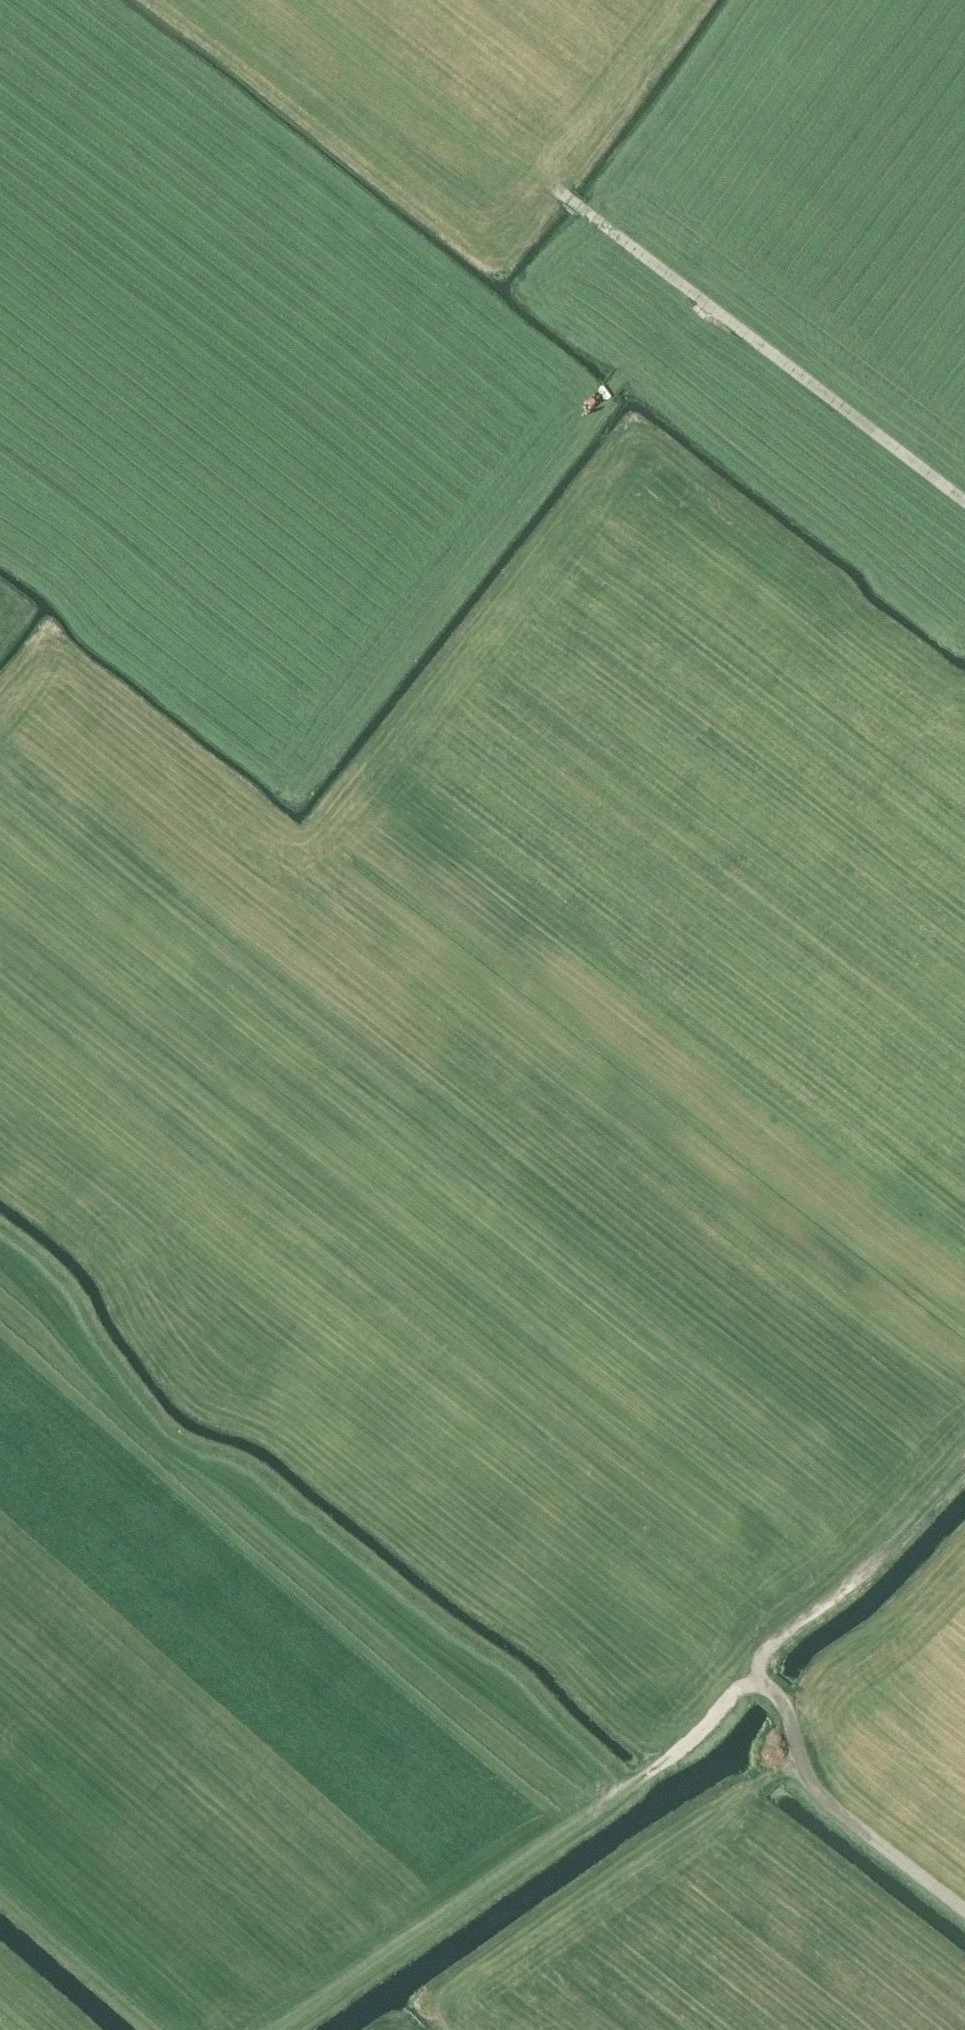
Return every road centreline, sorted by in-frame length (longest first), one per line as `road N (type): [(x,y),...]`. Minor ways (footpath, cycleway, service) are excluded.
road 1 (track): [(964,502),(560,191)]
road 2 (track): [(964,1909),(800,1773),(788,1714),(770,1694),(741,1685)]

